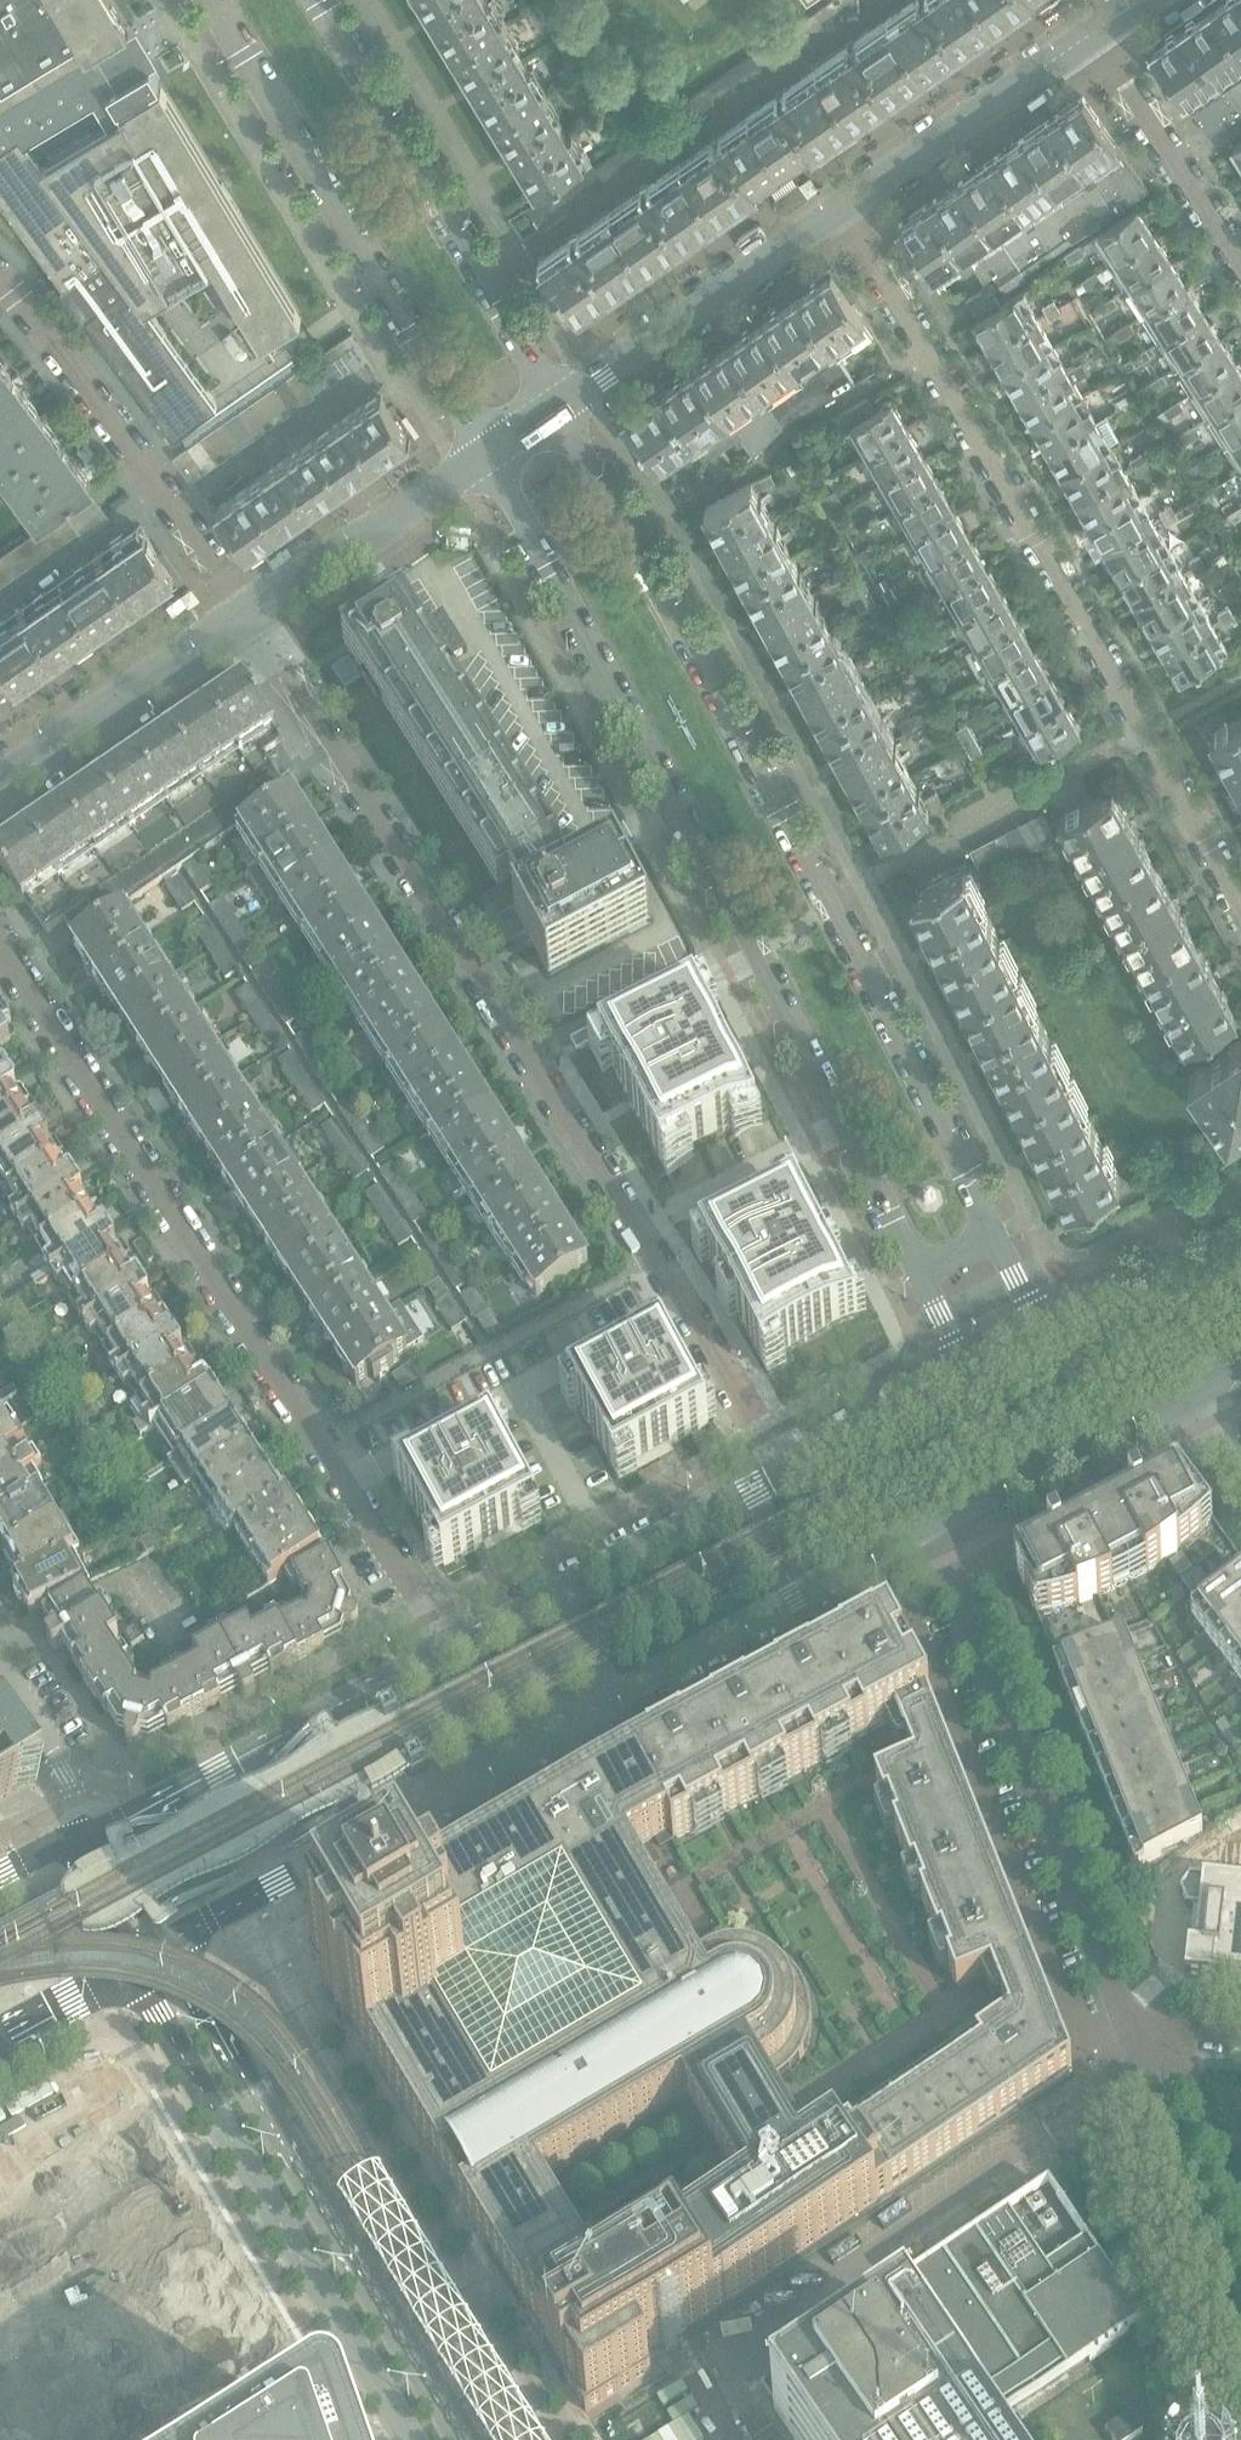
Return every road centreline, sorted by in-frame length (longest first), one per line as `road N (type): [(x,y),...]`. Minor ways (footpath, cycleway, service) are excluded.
road 1 (residential): [(785,1470),(249,621)]
road 2 (residential): [(1000,1234),(563,404)]
road 3 (residential): [(488,456),(922,1277)]
road 4 (tertiary): [(171,1947),(931,1531)]
road 5 (residential): [(455,1645),(0,944)]
road 6 (residential): [(1240,904),(843,207)]
road 7 (tertiary): [(466,2439),(171,1947)]
road 8 (tertiary): [(136,1967),(414,2439)]
road 9 (residential): [(1137,2030),(931,1531)]
road 10 (residential): [(213,0),(488,456)]
road 11 (residential): [(563,404),(319,0)]
road 12 (tertiary): [(455,1645),(78,1846)]
road 13 (residential): [(0,280),(178,510),(249,621)]
road 14 (tertiary): [(785,1470),(455,1645)]
road 15 (unclassified): [(563,404),(843,207)]
road 16 (residential): [(1240,2344),(1137,2030)]
road 17 (unclassified): [(843,207),(1096,31)]
road 18 (tertiary): [(931,1531),(1197,1390)]
road 19 (unclassified): [(0,786),(249,621)]
road 20 (unclassified): [(249,621),(488,456)]
road 21 (residential): [(1096,31),(1240,261)]
road 22 (tertiary): [(1240,1240),(1051,1335)]
road 23 (tertiary): [(973,1377),(785,1470)]
road 24 (residential): [(0,1664),(59,1755),(73,1789),(78,1846)]
road 25 (tertiary): [(0,2036),(136,1967)]
road 26 (tertiary): [(171,1947),(115,1859),(78,1846)]
road 27 (tertiary): [(78,1846),(136,1967)]

